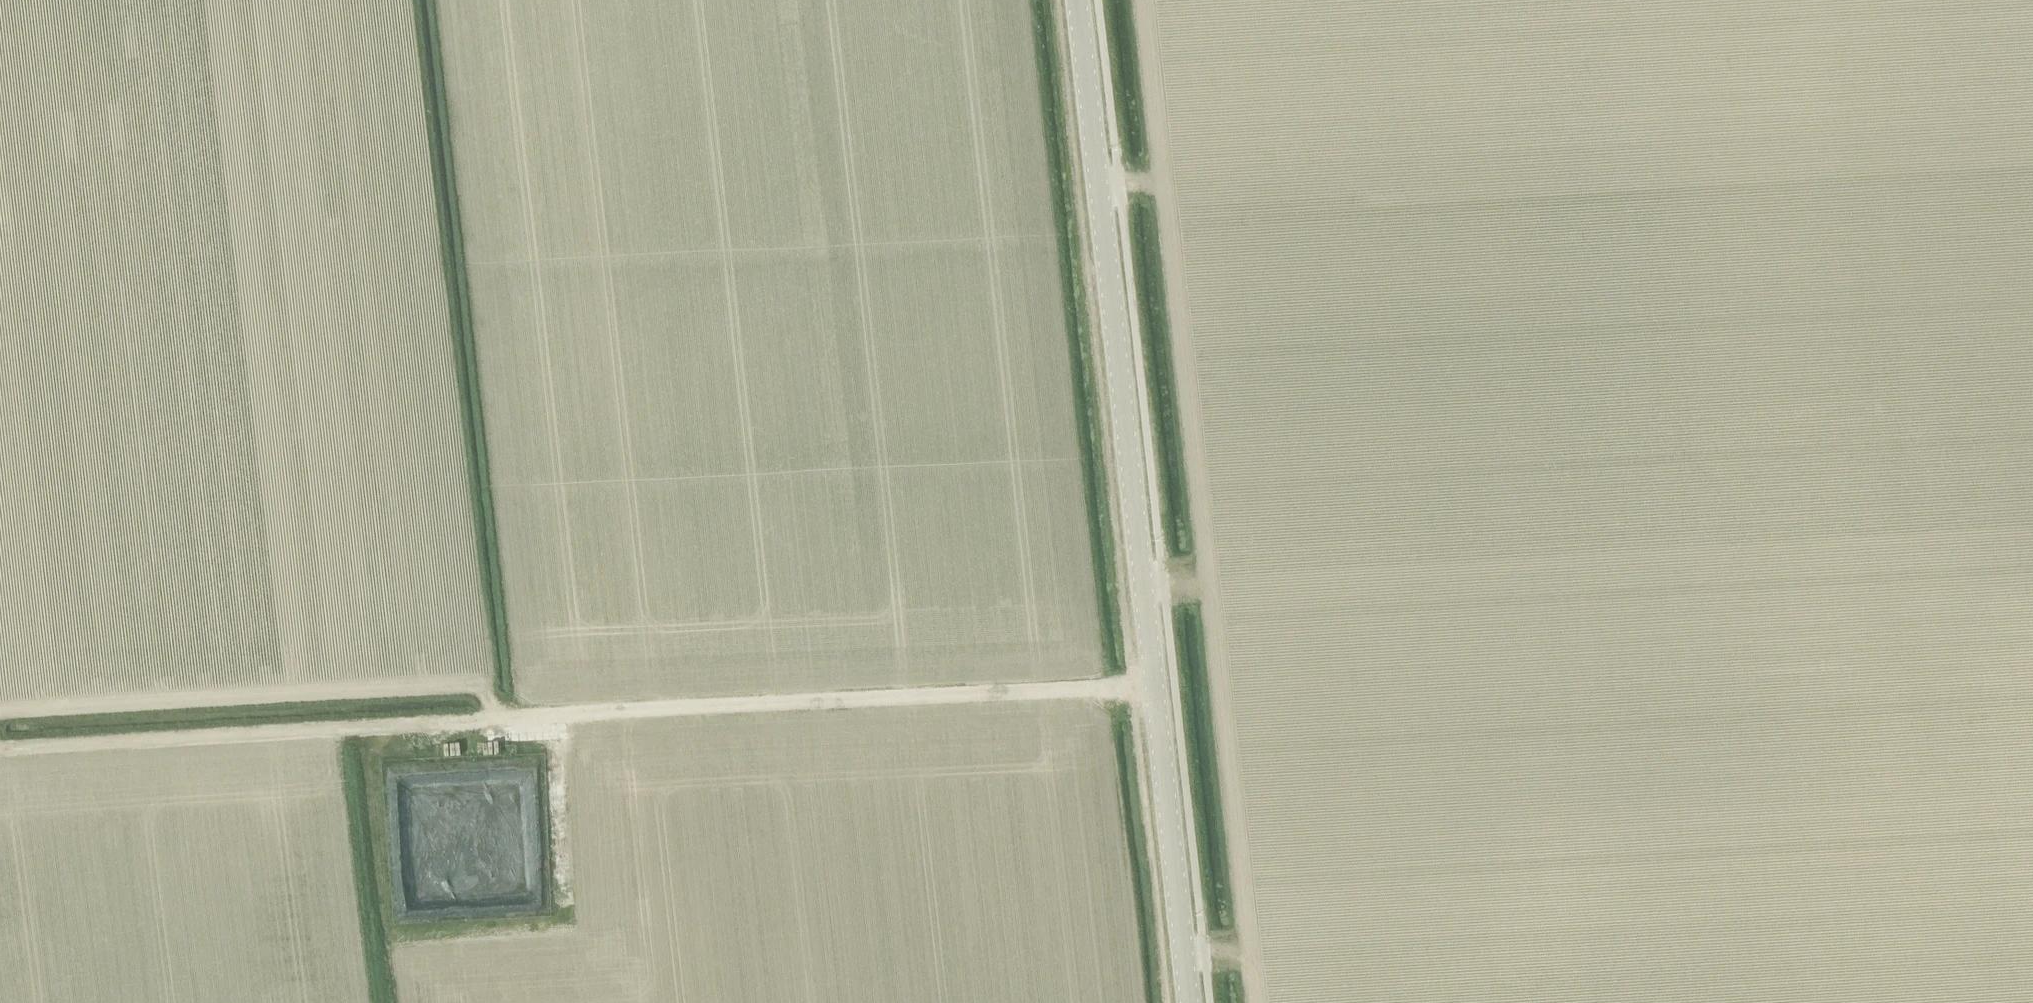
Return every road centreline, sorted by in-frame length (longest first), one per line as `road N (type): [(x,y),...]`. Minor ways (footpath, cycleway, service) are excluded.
road 1 (tertiary): [(1190,1002),(1078,0)]

